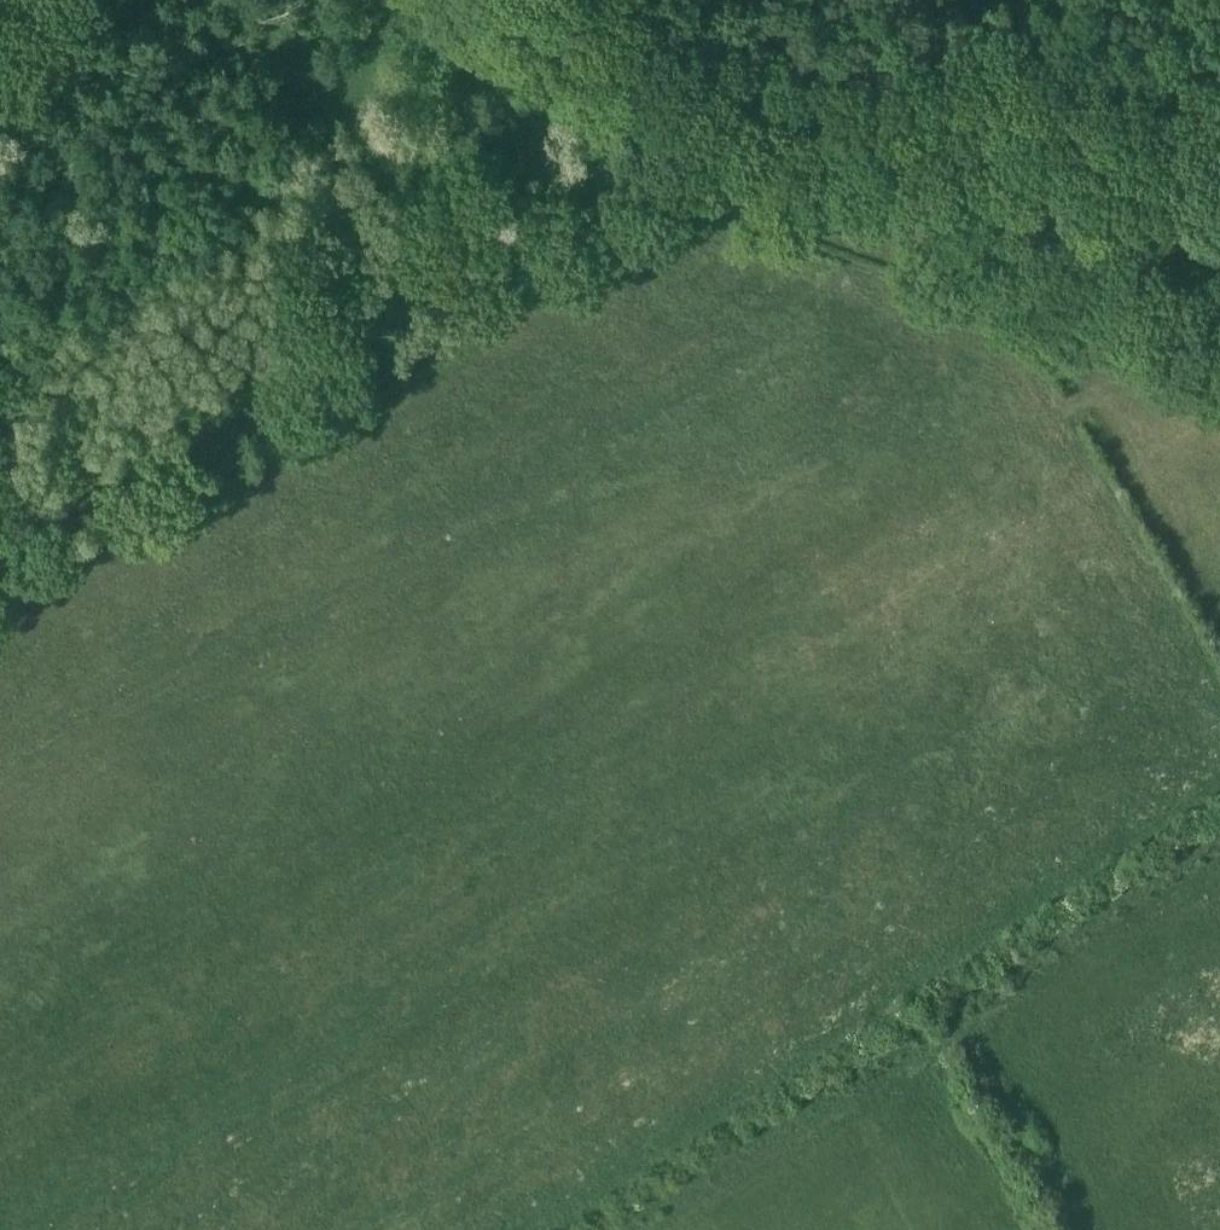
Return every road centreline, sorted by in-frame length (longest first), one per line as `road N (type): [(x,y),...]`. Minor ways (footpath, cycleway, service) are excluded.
road 1 (track): [(728,151),(0,586)]
road 2 (track): [(1219,337),(728,151)]
road 3 (track): [(728,151),(617,69)]

